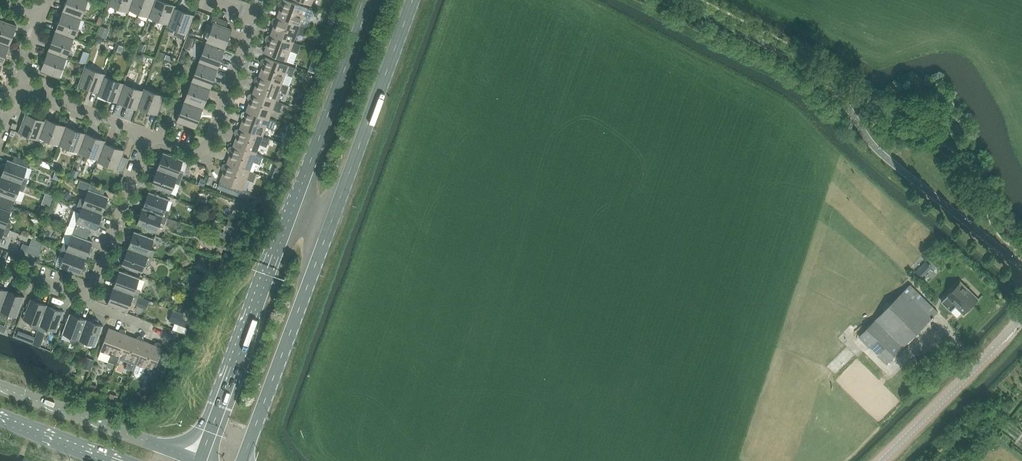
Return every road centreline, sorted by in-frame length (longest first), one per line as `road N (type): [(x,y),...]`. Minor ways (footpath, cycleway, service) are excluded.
road 1 (primary): [(370,0),(199,460)]
road 2 (primary): [(243,460),(413,0)]
road 3 (tertiary): [(197,460),(0,384)]
road 4 (residential): [(255,16),(207,145),(195,150),(149,134)]
road 5 (unclassified): [(882,460),(1021,318)]
road 6 (residential): [(149,134),(85,294)]
road 7 (residential): [(149,134),(15,84)]
road 8 (tertiary): [(0,415),(123,460)]

